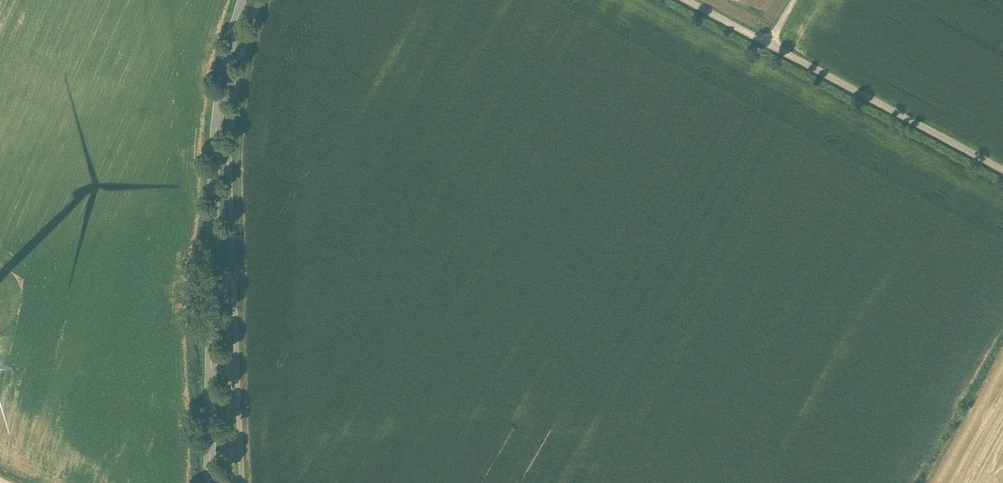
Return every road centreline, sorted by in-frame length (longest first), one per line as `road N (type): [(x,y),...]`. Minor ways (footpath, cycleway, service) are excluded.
road 1 (tertiary): [(211,482),(214,148),(243,0)]
road 2 (unclassified): [(685,0),(1002,170)]

